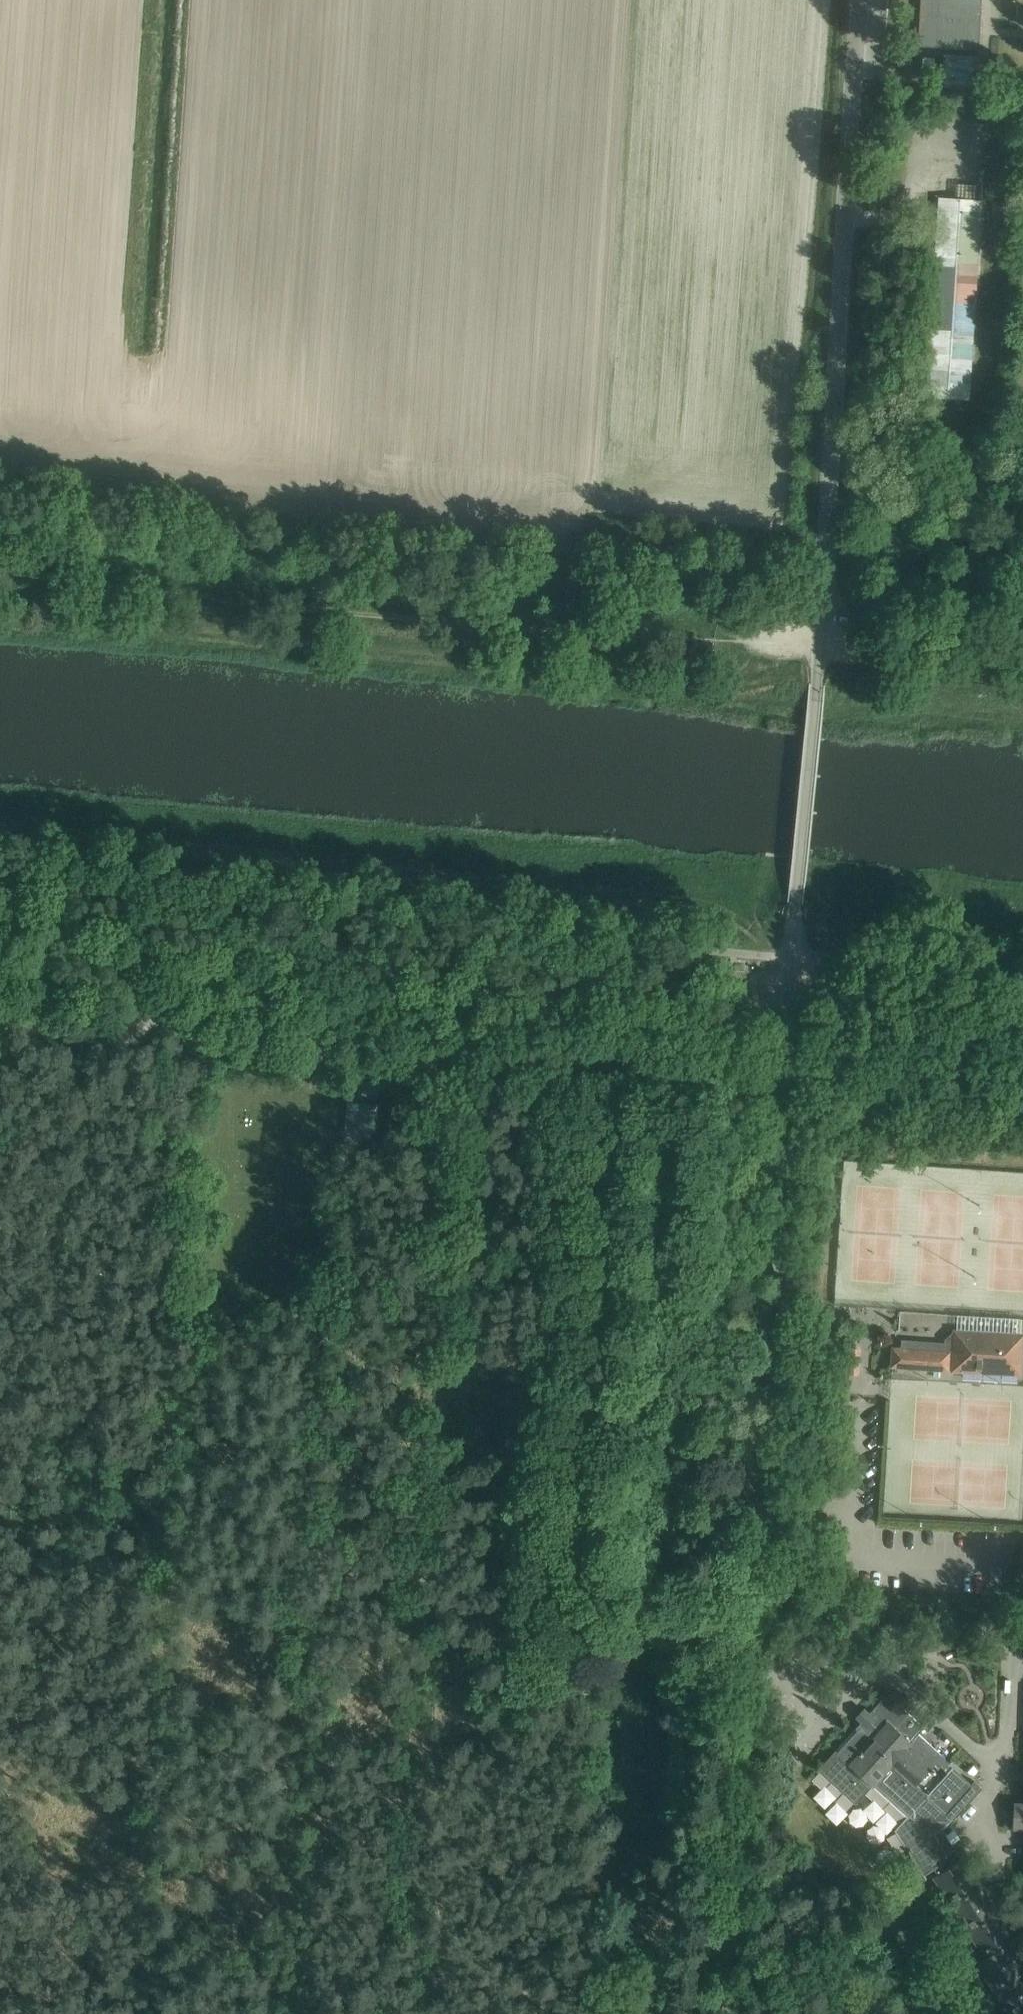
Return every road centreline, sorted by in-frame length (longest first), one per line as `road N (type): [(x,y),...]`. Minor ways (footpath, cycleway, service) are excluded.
road 1 (unclassified): [(724,2013),(859,0)]
road 2 (track): [(0,567),(621,632),(716,632),(1022,657)]
road 3 (track): [(0,1015),(419,1067),(477,1042)]
road 4 (track): [(788,1005),(748,1016),(525,1012),(477,1042)]

